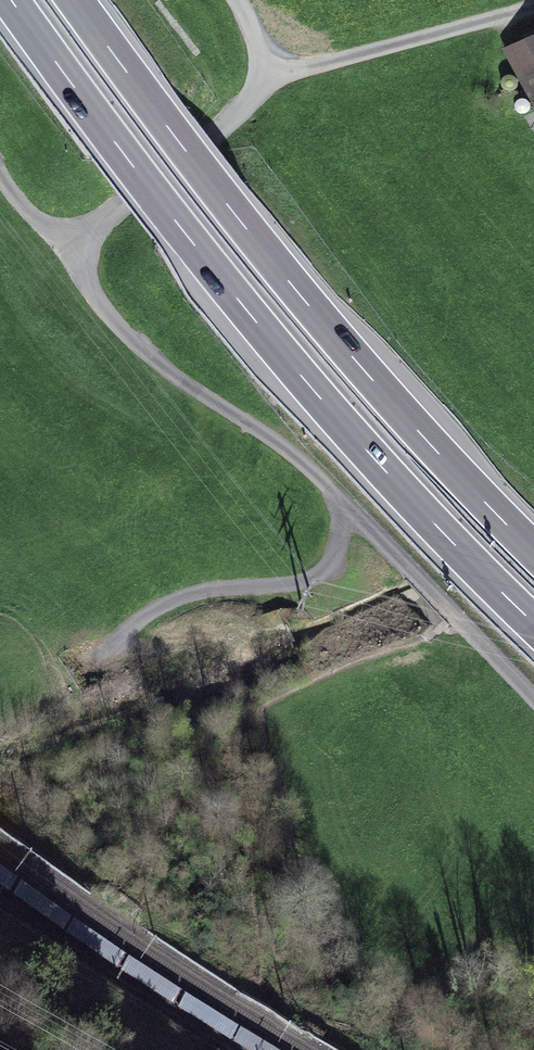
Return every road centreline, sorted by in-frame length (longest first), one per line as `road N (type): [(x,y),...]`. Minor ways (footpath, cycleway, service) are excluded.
road 1 (motorway): [(12,0),(213,272),(412,500),(533,622)]
road 2 (motorway): [(533,551),(315,313),(74,0)]
road 3 (track): [(73,250),(122,331),(328,486),(533,700)]
road 4 (track): [(445,630),(308,685),(266,721),(331,929),(389,990),(473,1049)]
road 5 (track): [(0,174),(29,216),(73,250),(211,139)]
road 6 (track): [(266,75),(533,5)]
road 7 (residential): [(211,139),(266,75),(243,0)]
road 8 (track): [(533,539),(409,596)]

